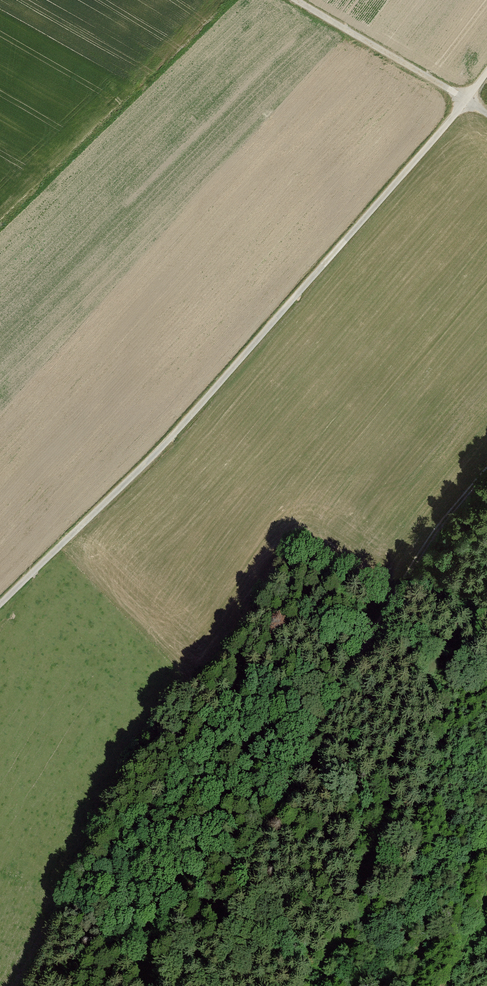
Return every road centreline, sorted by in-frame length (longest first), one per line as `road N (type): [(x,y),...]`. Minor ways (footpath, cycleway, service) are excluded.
road 1 (track): [(486,69),(153,453),(0,602)]
road 2 (track): [(155,985),(265,829),(412,562),(486,471)]
road 3 (track): [(293,0),(486,116)]

